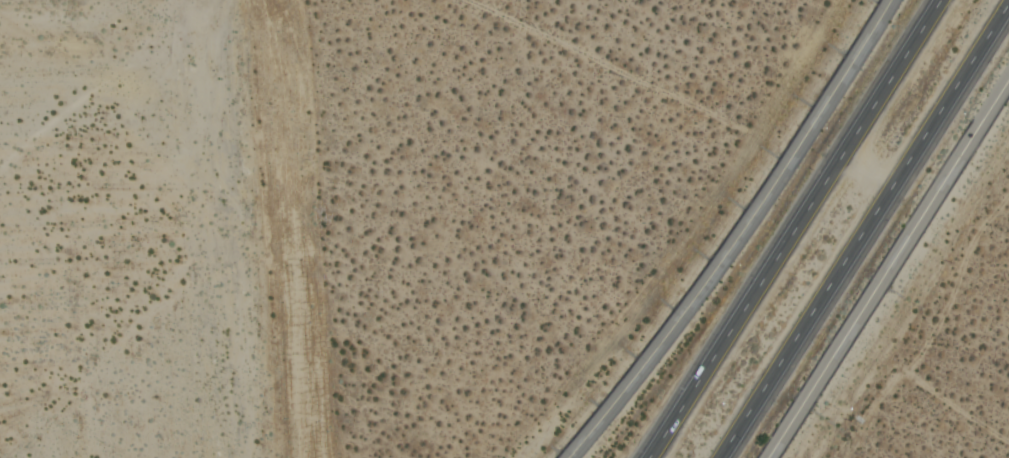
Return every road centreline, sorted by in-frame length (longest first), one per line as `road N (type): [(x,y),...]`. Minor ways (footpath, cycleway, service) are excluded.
road 1 (residential): [(891,0),(756,213),(569,457)]
road 2 (trunk): [(936,0),(647,457)]
road 3 (trunk): [(718,457),(1007,0)]
road 4 (residential): [(768,457),(1008,82)]

